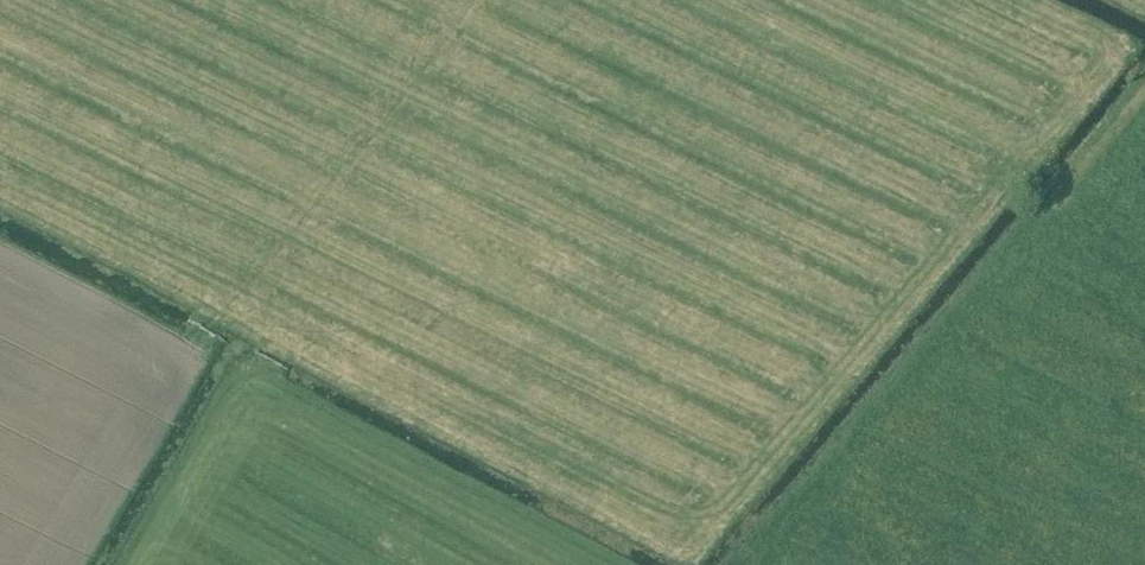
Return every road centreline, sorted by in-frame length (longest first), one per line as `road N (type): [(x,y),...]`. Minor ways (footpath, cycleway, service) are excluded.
road 1 (track): [(1144,90),(1058,193)]

